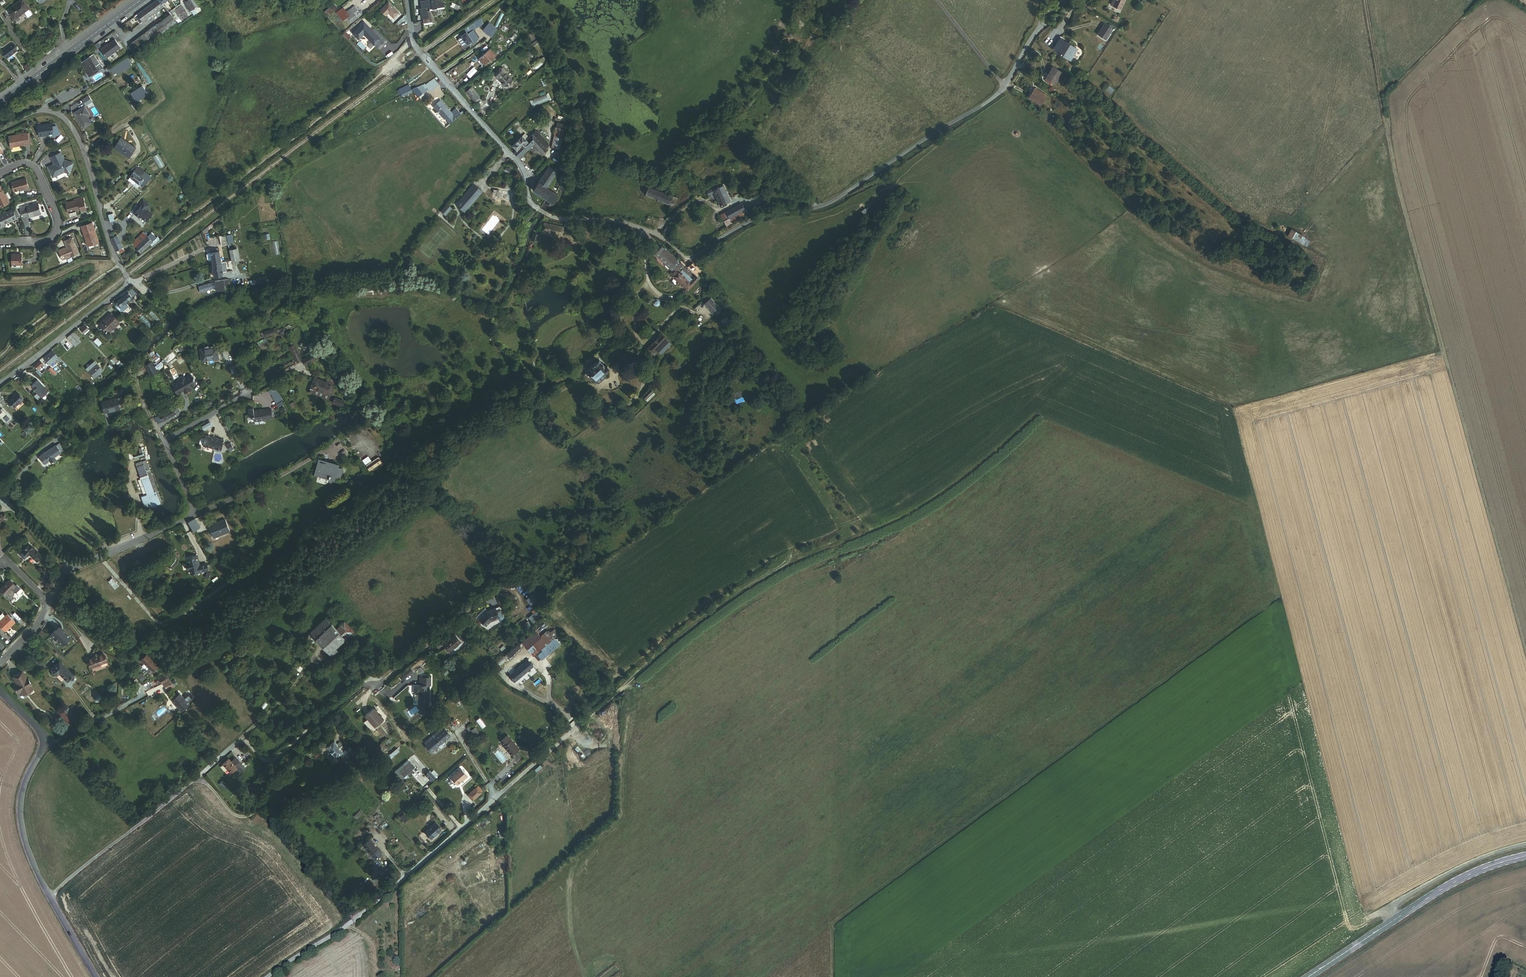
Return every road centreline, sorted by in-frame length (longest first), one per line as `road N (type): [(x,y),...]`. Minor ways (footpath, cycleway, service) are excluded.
road 1 (residential): [(407,0),(415,45),(517,160),(532,206),(657,236),(688,258),(749,222),(835,200),(1006,86)]
road 2 (track): [(1525,646),(1403,203),(1365,0)]
road 3 (residential): [(380,685),(365,681),(266,769),(241,740),(49,895)]
road 4 (residential): [(0,130),(40,113),(70,128),(130,282),(0,382)]
road 5 (unclassified): [(267,976),(352,921),(568,737)]
road 6 (track): [(568,737),(663,650),(789,563)]
road 7 (secondary): [(1525,856),(1446,886),(1309,976)]
road 8 (secondary): [(0,102),(141,0)]
road 9 (residential): [(0,245),(46,243),(58,226),(32,167),(0,174)]
road 10 (unclassified): [(49,895),(20,810),(44,742)]

